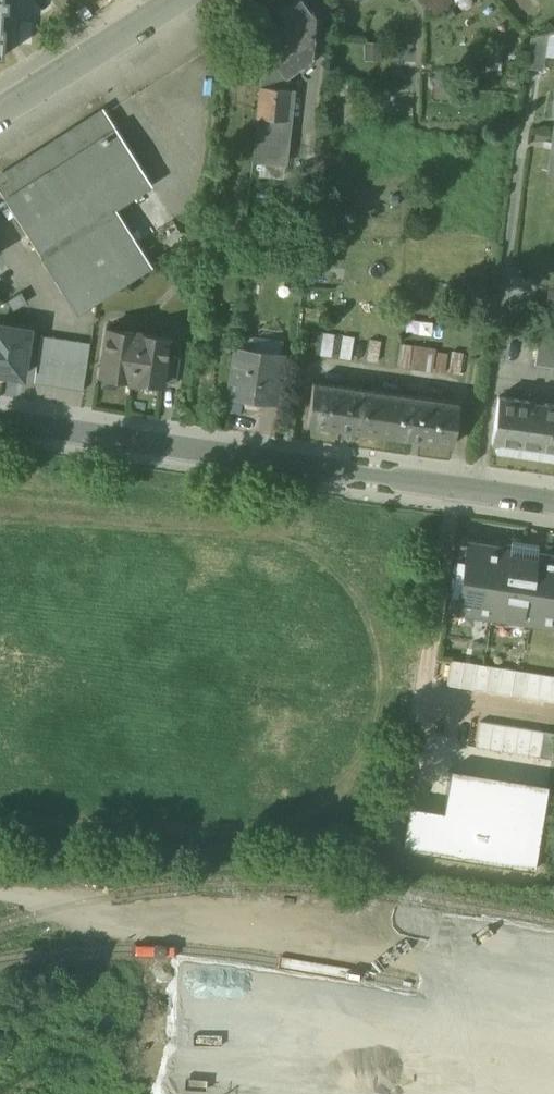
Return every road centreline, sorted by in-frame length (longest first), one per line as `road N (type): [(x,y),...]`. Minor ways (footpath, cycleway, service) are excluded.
road 1 (residential): [(553,503),(0,416)]
road 2 (tertiary): [(0,114),(181,0)]

